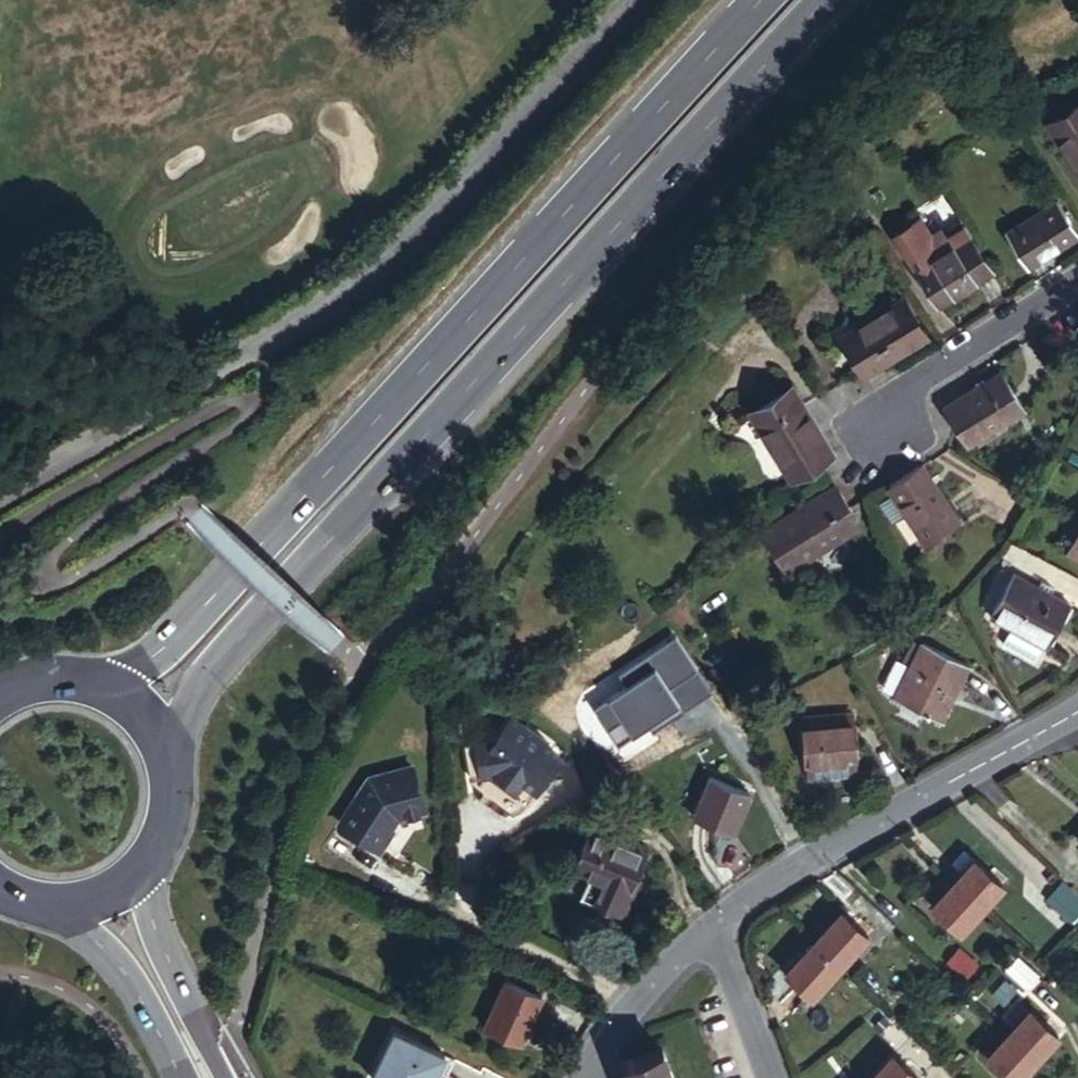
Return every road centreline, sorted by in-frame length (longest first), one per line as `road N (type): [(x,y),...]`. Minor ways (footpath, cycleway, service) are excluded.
road 1 (trunk): [(170,767),(182,720),(217,667),(827,0)]
road 2 (trunk): [(756,0),(176,630),(107,688)]
road 3 (residential): [(0,497),(349,289),(460,190),(633,0)]
road 4 (residential): [(715,923),(851,831),(1077,711)]
road 5 (residential): [(1077,280),(914,383),(880,440)]
road 6 (tertiary): [(225,1077),(158,926),(143,868)]
road 7 (tertiary): [(61,906),(143,1004),(181,1077)]
road 8 (residential): [(594,1059),(715,923)]
road 9 (unclassified): [(715,923),(771,1077)]

